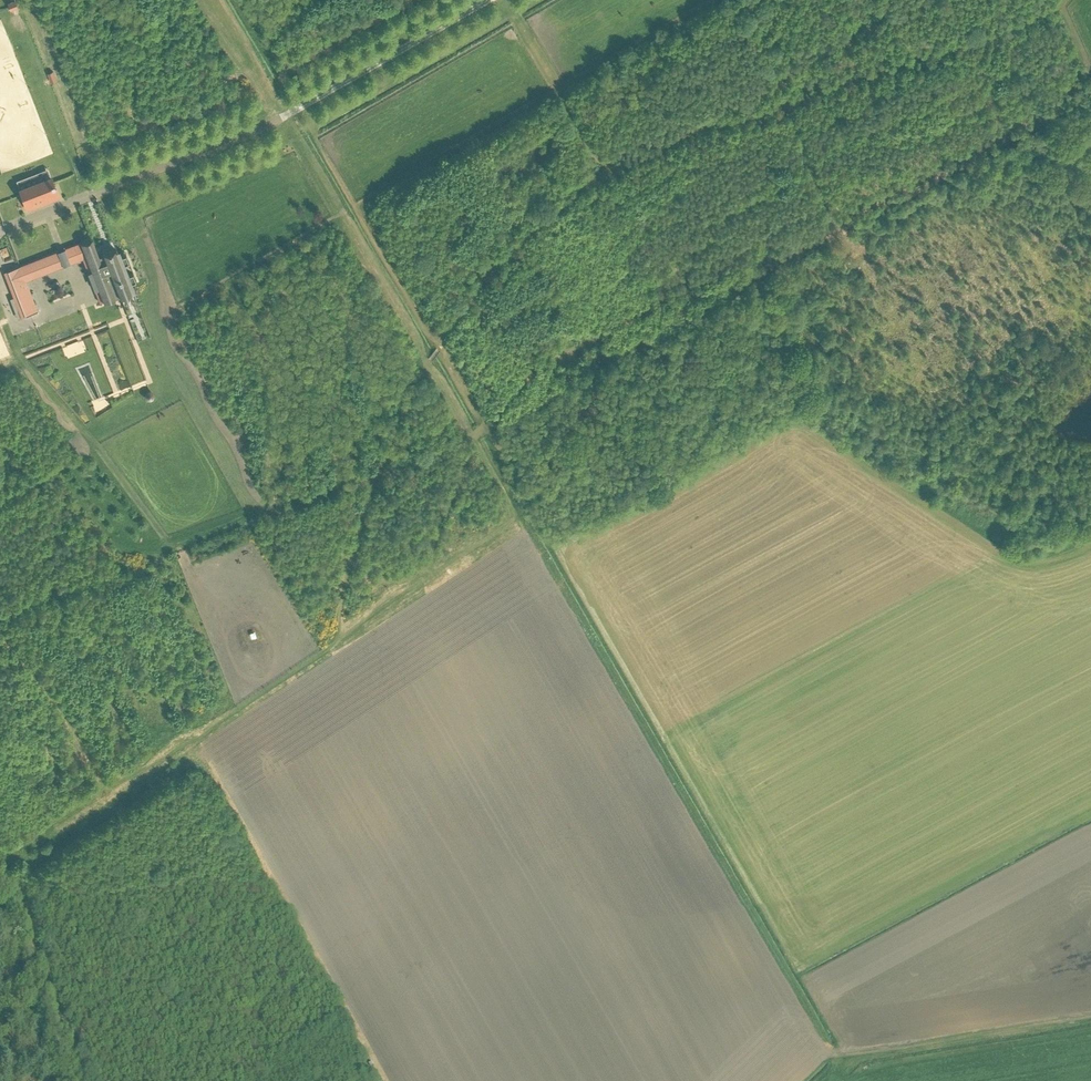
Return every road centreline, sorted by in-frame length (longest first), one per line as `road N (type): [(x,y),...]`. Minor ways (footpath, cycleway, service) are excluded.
road 1 (track): [(1090,1016),(846,1057)]
road 2 (track): [(47,1080),(0,951)]

